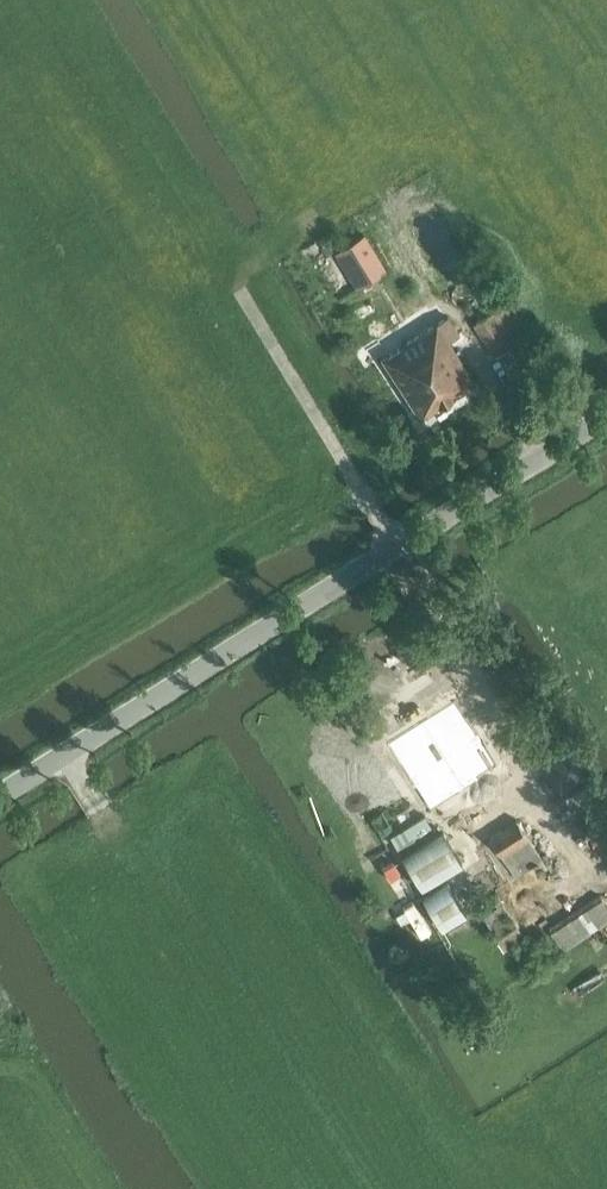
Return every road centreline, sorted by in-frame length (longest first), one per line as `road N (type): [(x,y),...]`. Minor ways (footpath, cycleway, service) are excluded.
road 1 (unclassified): [(0,796),(606,414)]
road 2 (track): [(238,287),(398,546)]

